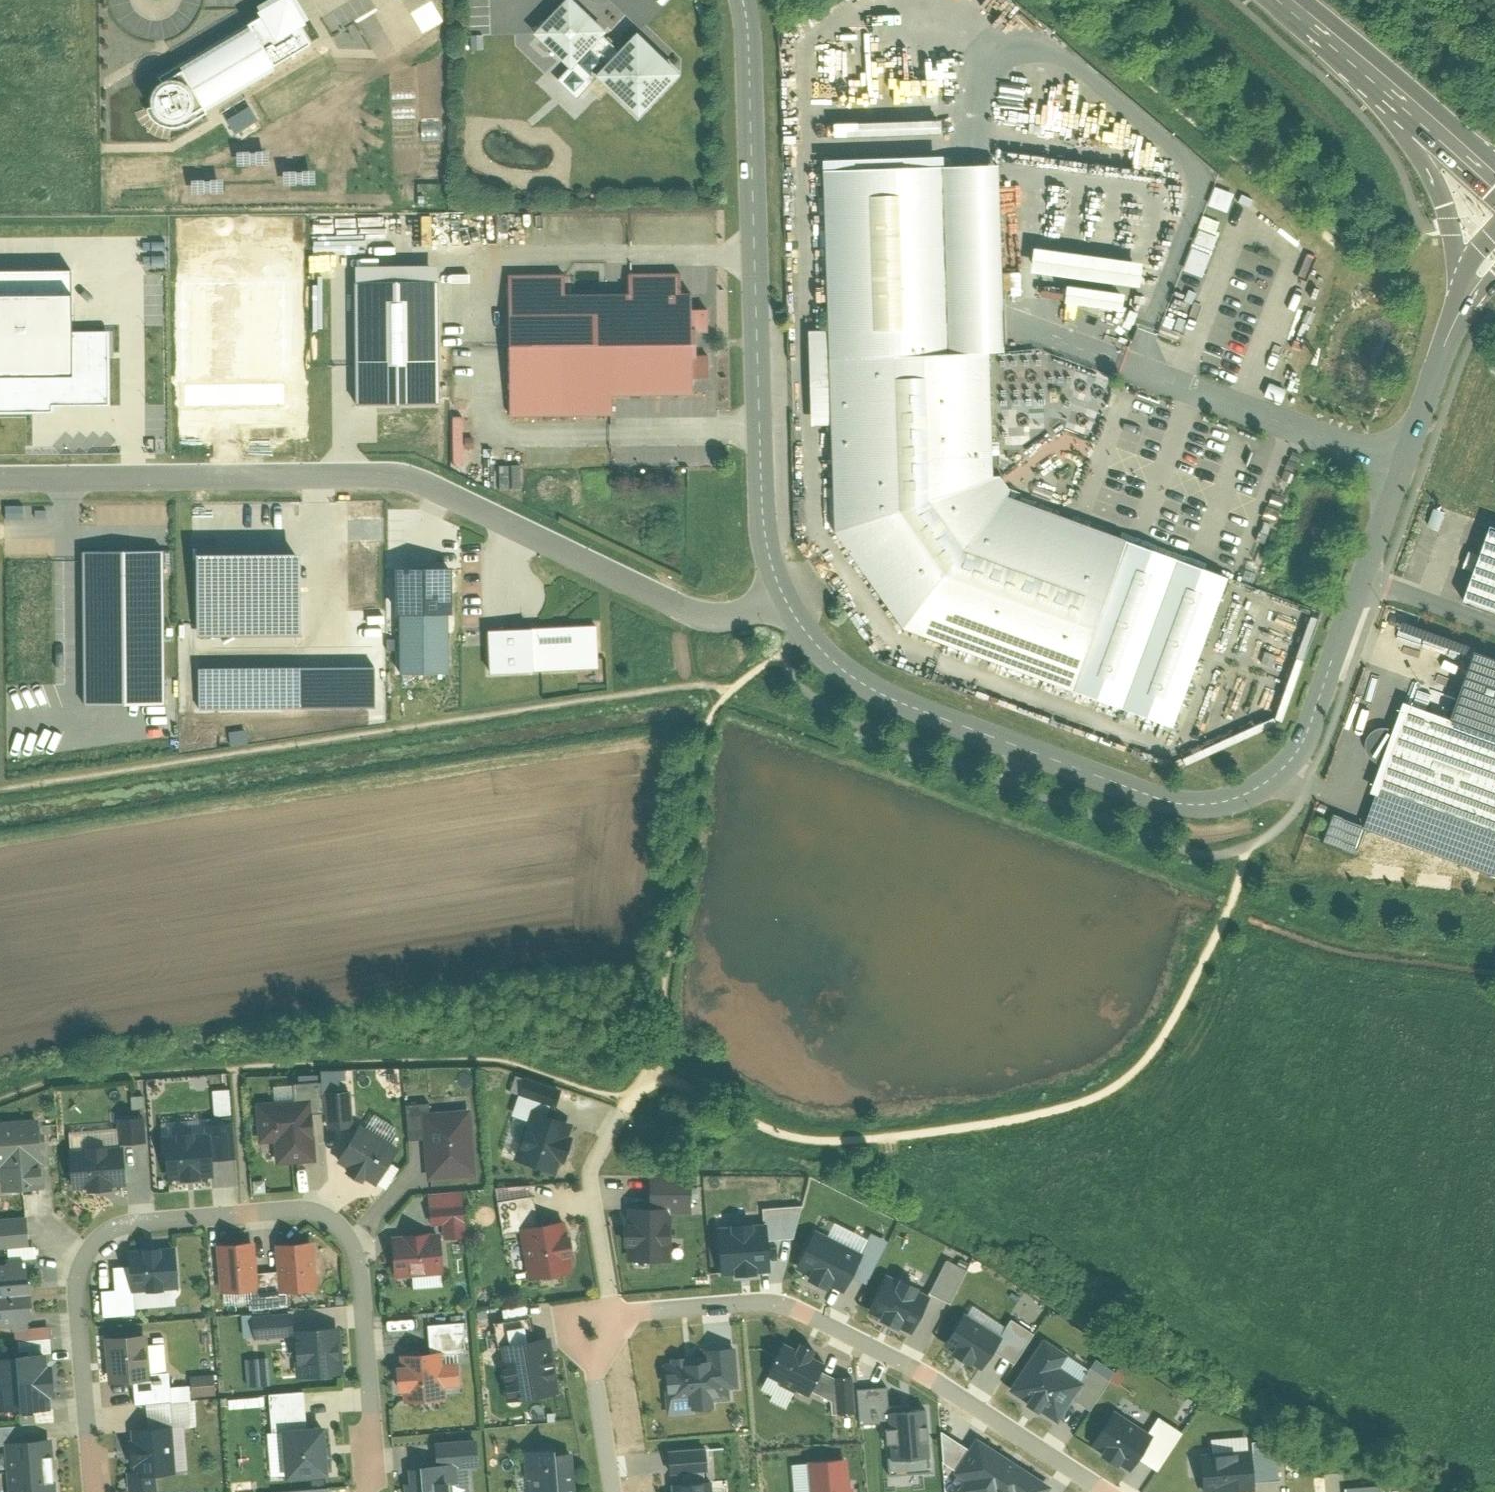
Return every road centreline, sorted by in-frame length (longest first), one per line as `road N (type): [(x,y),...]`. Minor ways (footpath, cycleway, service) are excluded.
road 1 (unclassified): [(1494,256),(1460,305),(1307,726),(1294,754),(1257,791),(1200,805),(1156,797),(902,702),(842,672),(782,596)]
road 2 (unclassified): [(0,479),(401,478),(698,615),(740,619),(782,596)]
road 3 (residential): [(102,1491),(84,1262),(107,1231),(308,1208),(344,1224),(359,1258),(375,1424),(368,1491)]
road 4 (unclassified): [(782,596),(763,518),(743,0)]
road 5 (residential): [(612,1311),(762,1294),(788,1300),(1103,1491)]
road 6 (primary): [(1279,0),(1494,194)]
road 7 (residential): [(612,1311),(588,1174),(618,1112)]
road 8 (residential): [(617,1491),(591,1334),(612,1311)]

